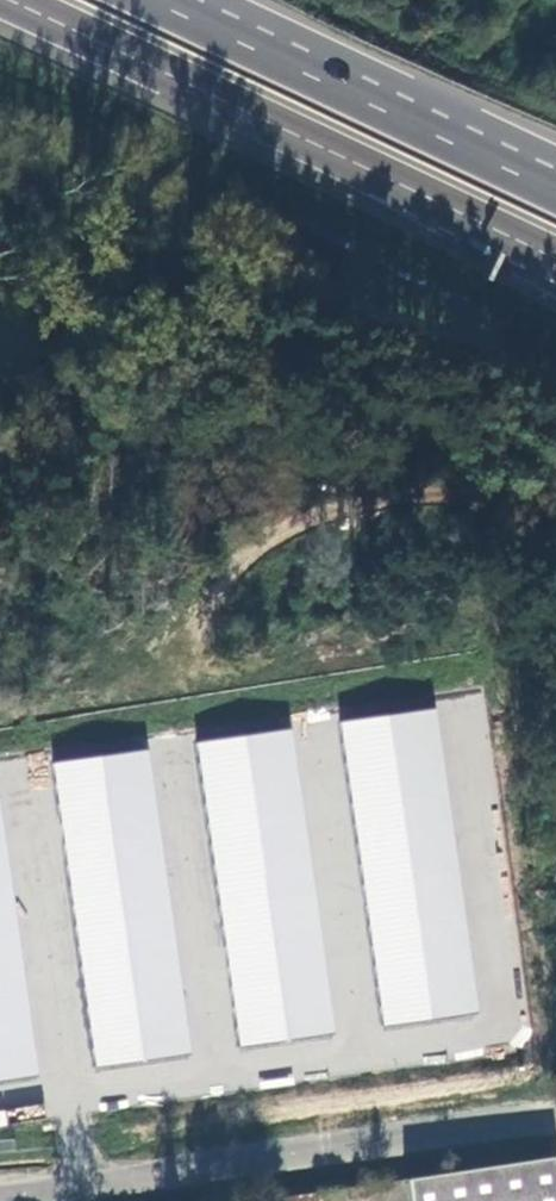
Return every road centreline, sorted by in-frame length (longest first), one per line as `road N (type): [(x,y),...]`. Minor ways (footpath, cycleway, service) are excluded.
road 1 (trunk): [(5,0),(555,261)]
road 2 (tertiary): [(555,1120),(0,1198)]
road 3 (trunk): [(555,191),(155,0)]

